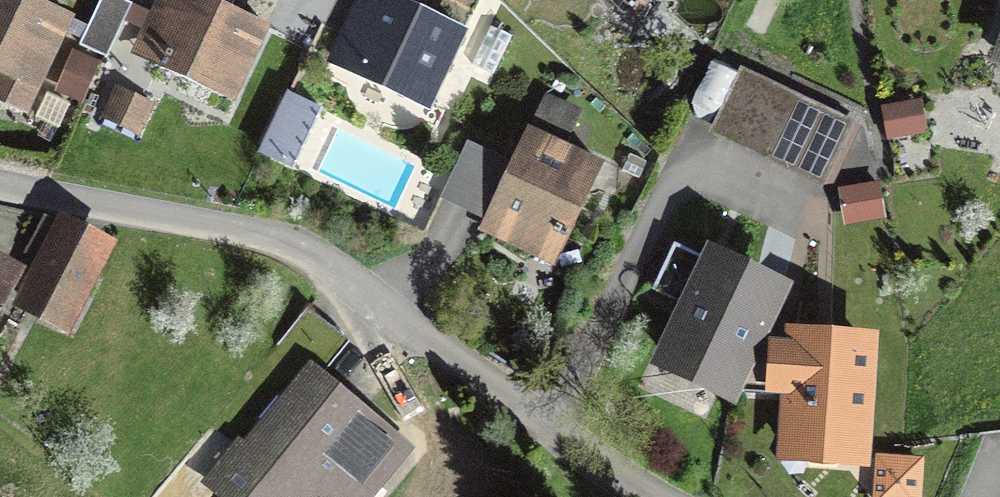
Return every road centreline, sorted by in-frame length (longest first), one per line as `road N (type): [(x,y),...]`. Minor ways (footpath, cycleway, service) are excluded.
road 1 (residential): [(0,193),(53,212),(270,241),(348,277),(643,496)]

